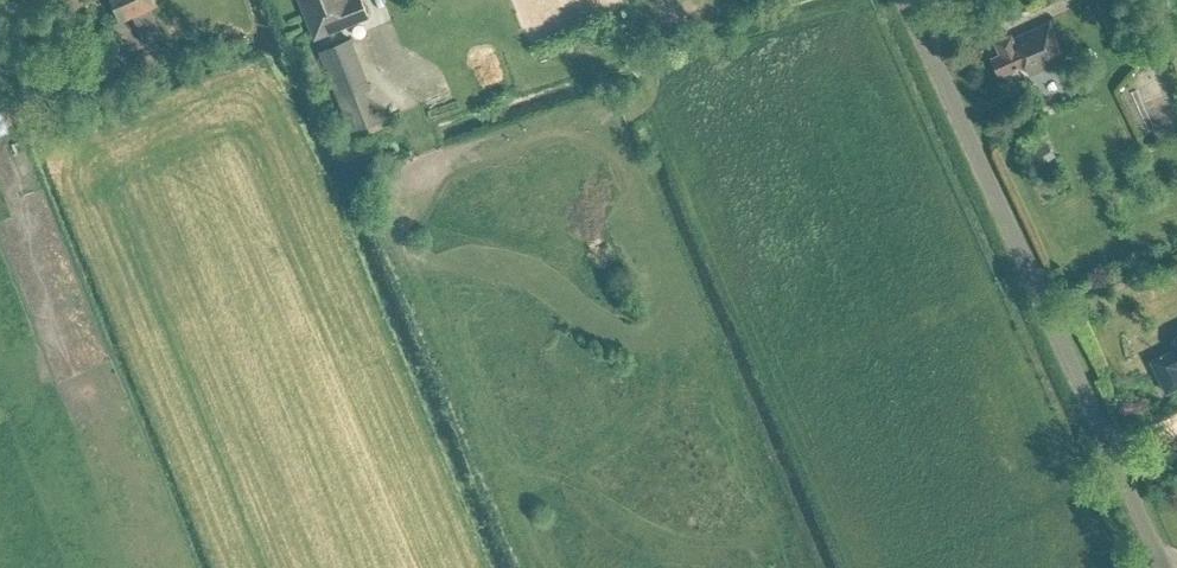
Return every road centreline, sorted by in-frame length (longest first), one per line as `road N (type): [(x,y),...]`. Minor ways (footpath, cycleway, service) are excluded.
road 1 (tertiary): [(1167,567),(907,0)]

